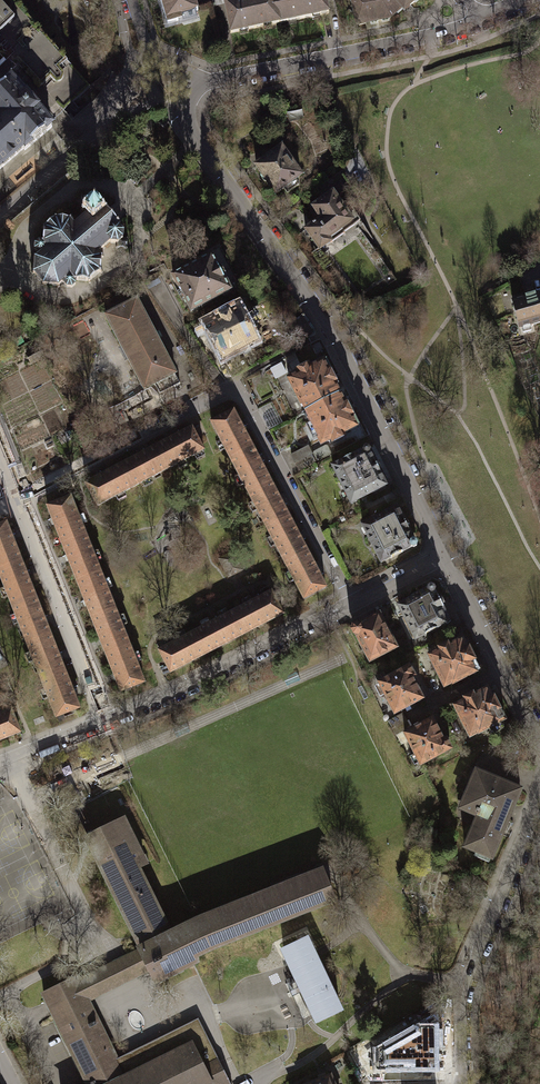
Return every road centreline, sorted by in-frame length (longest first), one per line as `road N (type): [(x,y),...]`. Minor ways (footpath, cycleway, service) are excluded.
road 1 (residential): [(209,81),(188,97),(190,130),(330,331),(444,555)]
road 2 (residential): [(19,498),(235,385),(352,607)]
road 3 (residential): [(539,794),(464,982),(460,1083)]
road 4 (residential): [(209,81),(481,20)]
road 5 (residential): [(108,720),(352,607)]
road 6 (residential): [(108,720),(19,498)]
road 7 (residential): [(444,555),(539,743)]
road 8 (residential): [(130,0),(147,46),(209,81)]

